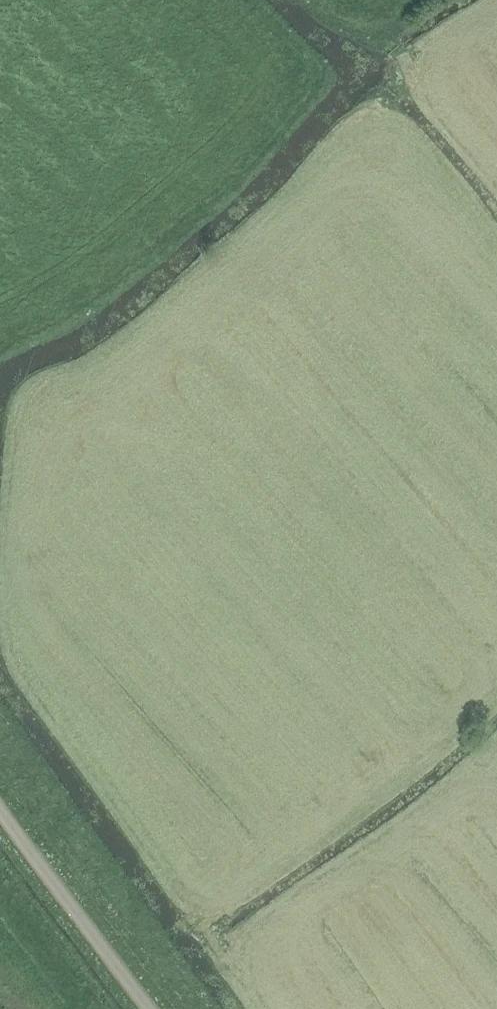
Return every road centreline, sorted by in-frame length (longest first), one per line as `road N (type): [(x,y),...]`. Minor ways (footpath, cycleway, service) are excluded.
road 1 (unclassified): [(145,1008),(0,821)]

